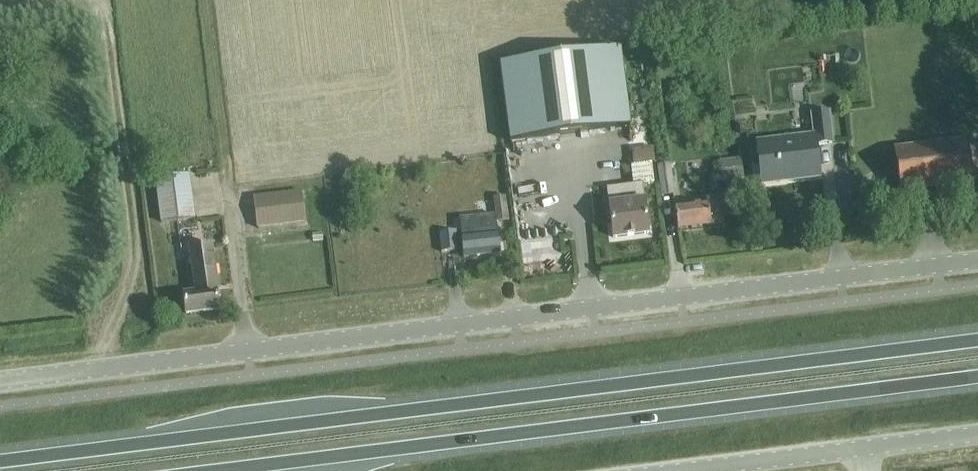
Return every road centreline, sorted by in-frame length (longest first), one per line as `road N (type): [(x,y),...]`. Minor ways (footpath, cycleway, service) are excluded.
road 1 (unclassified): [(0,383),(977,261)]
road 2 (trunk): [(977,341),(0,460)]
road 3 (trunk): [(219,470),(977,377)]
road 4 (track): [(109,371),(134,271),(103,11)]
road 5 (track): [(249,352),(208,0)]
road 6 (unclassified): [(681,470),(977,434)]

